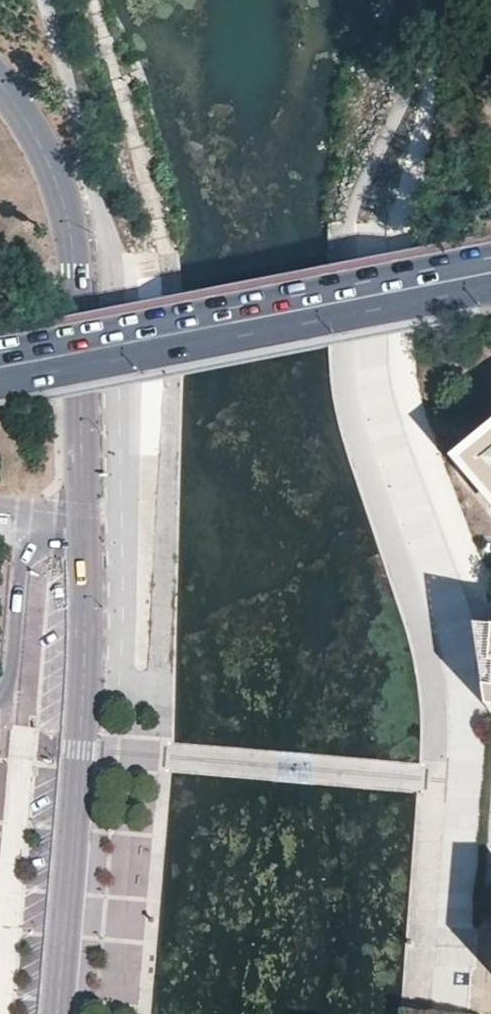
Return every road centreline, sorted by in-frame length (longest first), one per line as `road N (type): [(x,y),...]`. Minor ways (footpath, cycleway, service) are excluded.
road 1 (secondary): [(58,1013),(86,678),(78,271),(63,182),(38,128),(0,76)]
road 2 (secondary): [(481,272),(0,367)]

